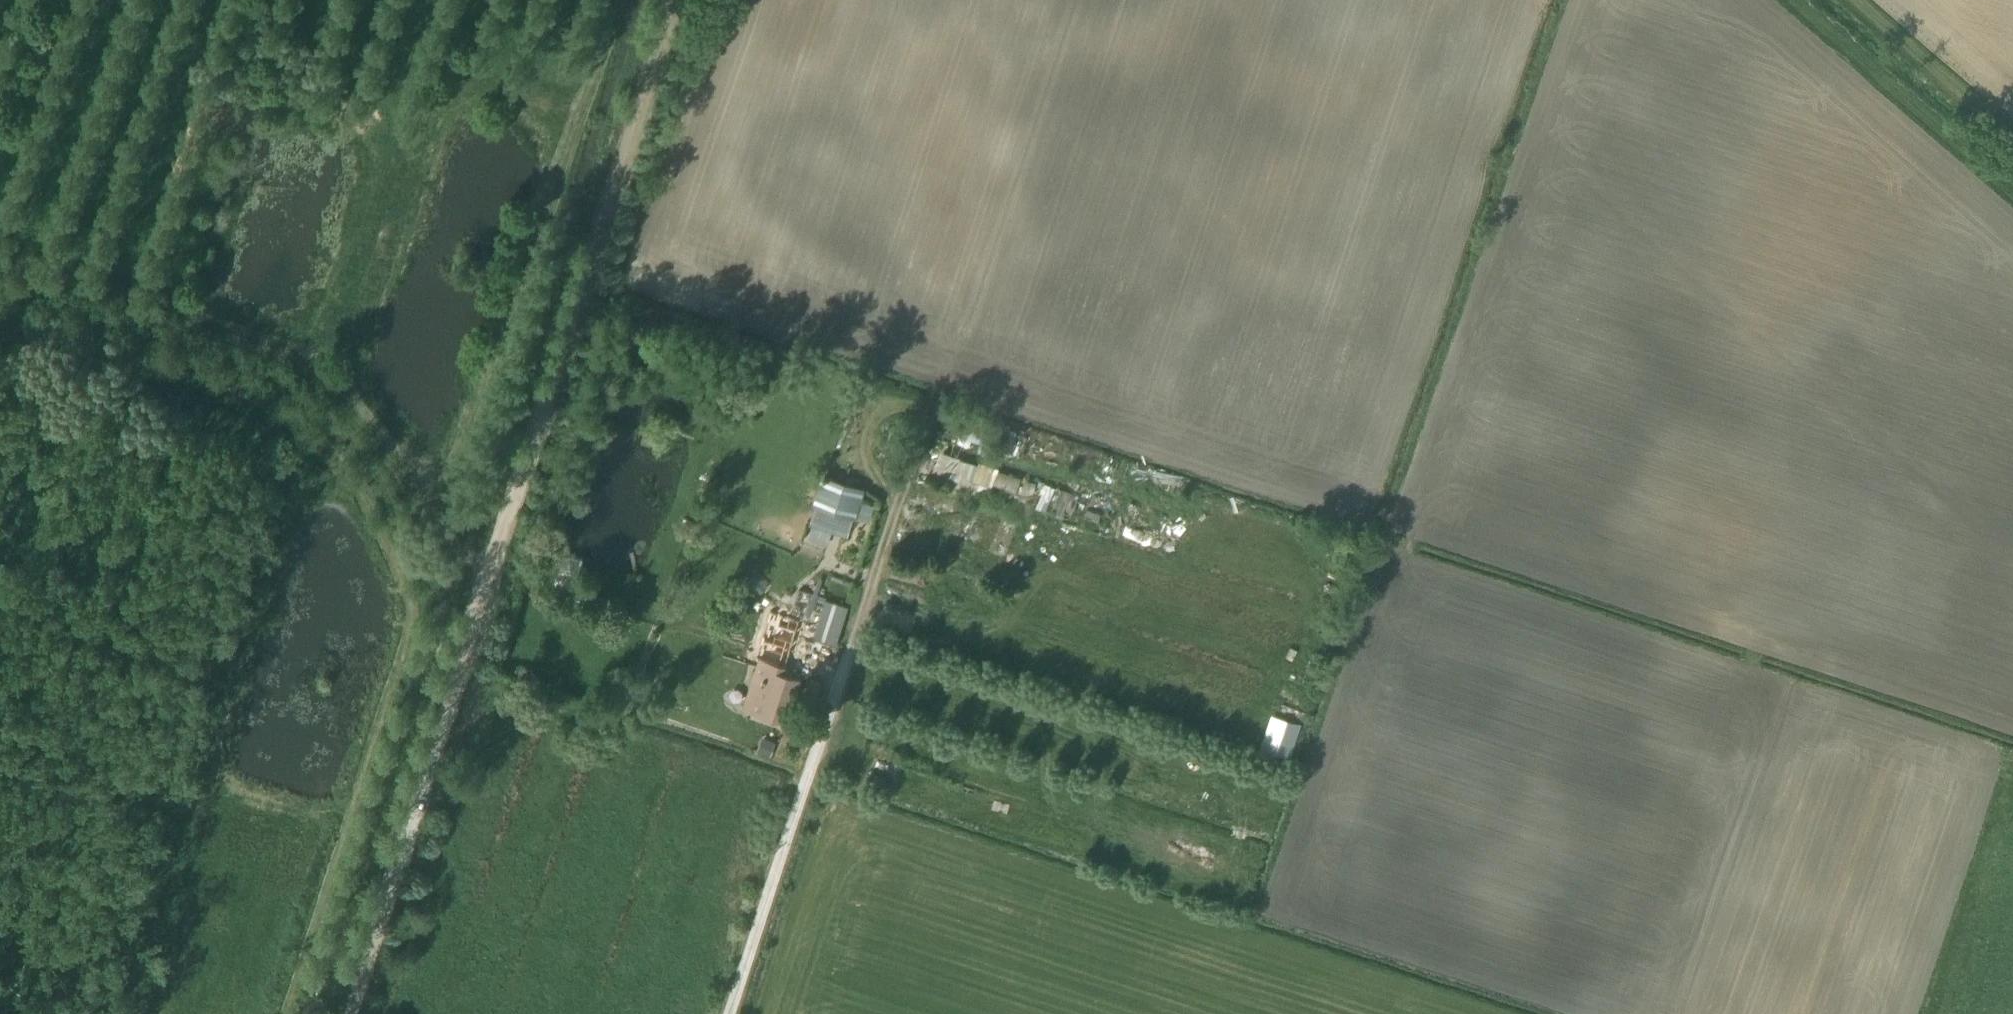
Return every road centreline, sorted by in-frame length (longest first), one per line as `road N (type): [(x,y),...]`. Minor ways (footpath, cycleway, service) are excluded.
road 1 (track): [(679,0),(351,1013)]
road 2 (track): [(494,576),(450,541),(400,463),(326,381),(275,346),(0,259)]
road 3 (unclassified): [(905,467),(731,1013)]

